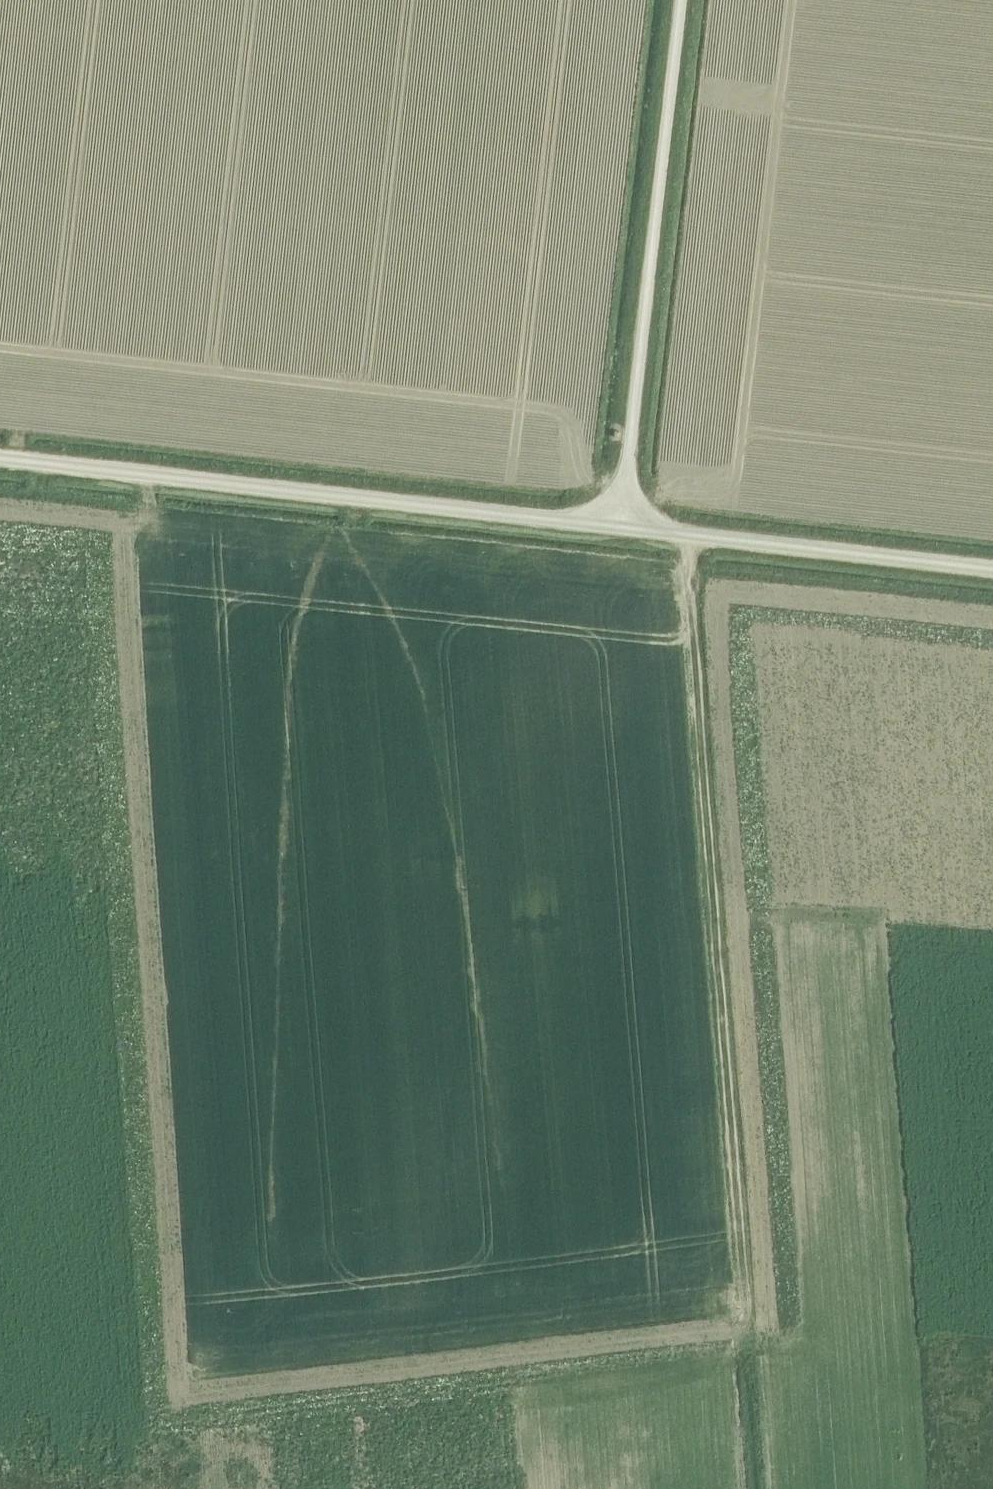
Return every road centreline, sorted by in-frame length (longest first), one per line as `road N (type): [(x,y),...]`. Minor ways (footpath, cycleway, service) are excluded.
road 1 (unclassified): [(620,523),(0,455)]
road 2 (unclassified): [(620,523),(677,0)]
road 3 (unclassified): [(992,567),(620,523)]

